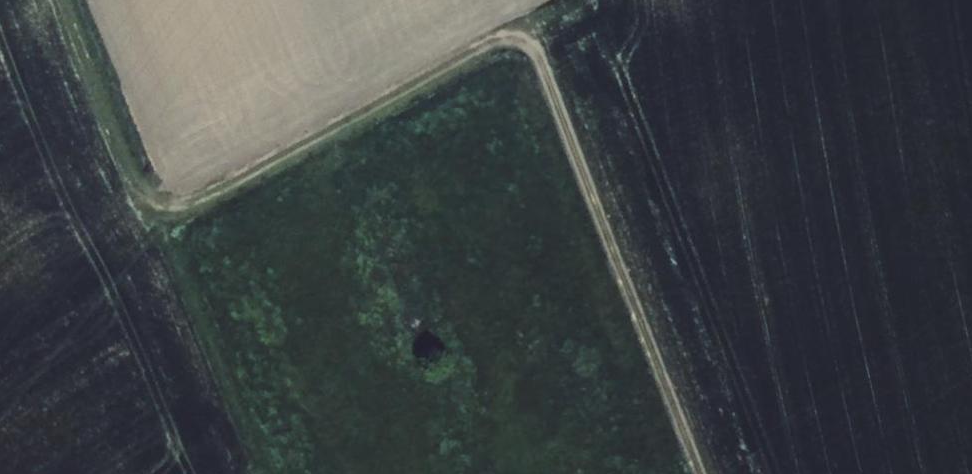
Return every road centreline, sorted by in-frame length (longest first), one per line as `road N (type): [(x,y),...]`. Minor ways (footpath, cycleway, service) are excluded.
road 1 (track): [(696,473),(525,24),(172,206),(82,0)]

